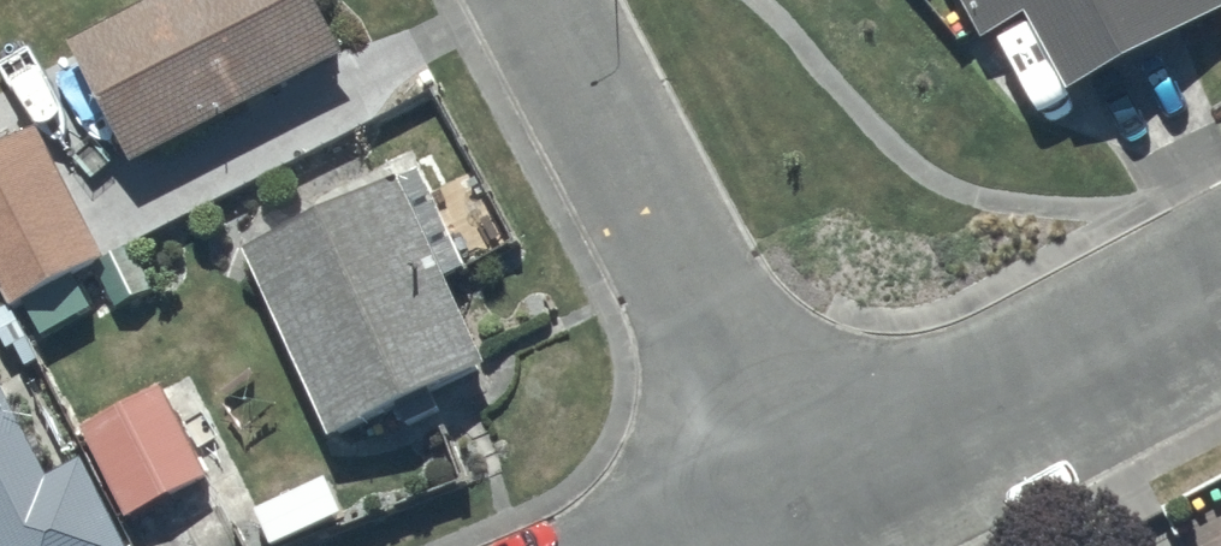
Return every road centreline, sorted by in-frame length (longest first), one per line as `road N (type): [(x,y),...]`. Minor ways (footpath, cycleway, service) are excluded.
road 1 (residential): [(810,509),(546,0)]
road 2 (residential): [(810,509),(1220,291)]

